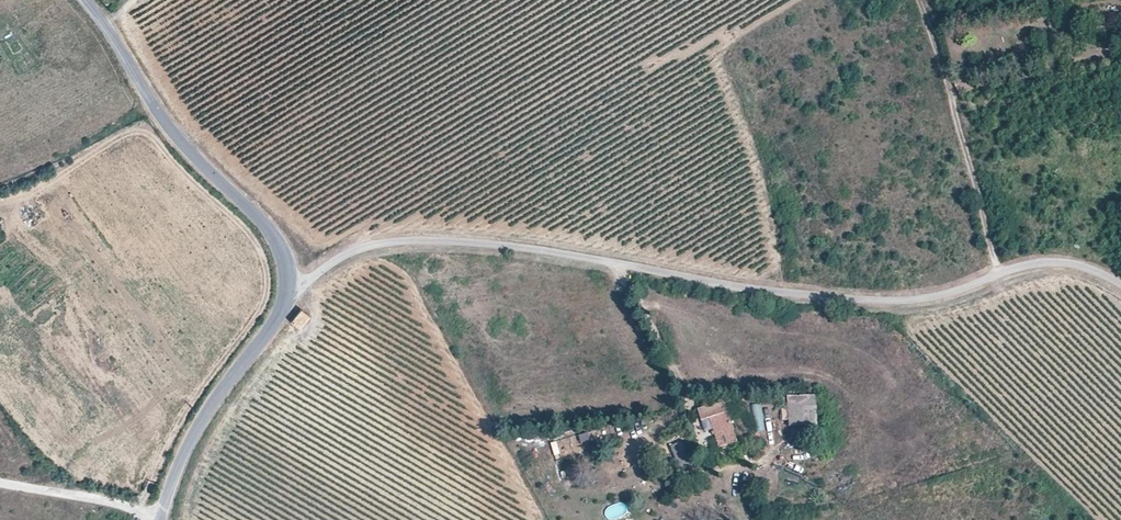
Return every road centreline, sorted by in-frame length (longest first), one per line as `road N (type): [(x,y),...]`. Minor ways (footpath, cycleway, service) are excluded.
road 1 (unclassified): [(294,293),(366,247),(443,241),(856,300),(932,298),(1051,265),(1120,286)]
road 2 (tertiary): [(294,293),(286,248),(170,122),(85,0)]
road 3 (track): [(996,276),(990,231),(920,0)]
road 4 (tertiary): [(164,519),(182,468),(294,293)]
road 5 (unclassified): [(131,519),(0,490)]

